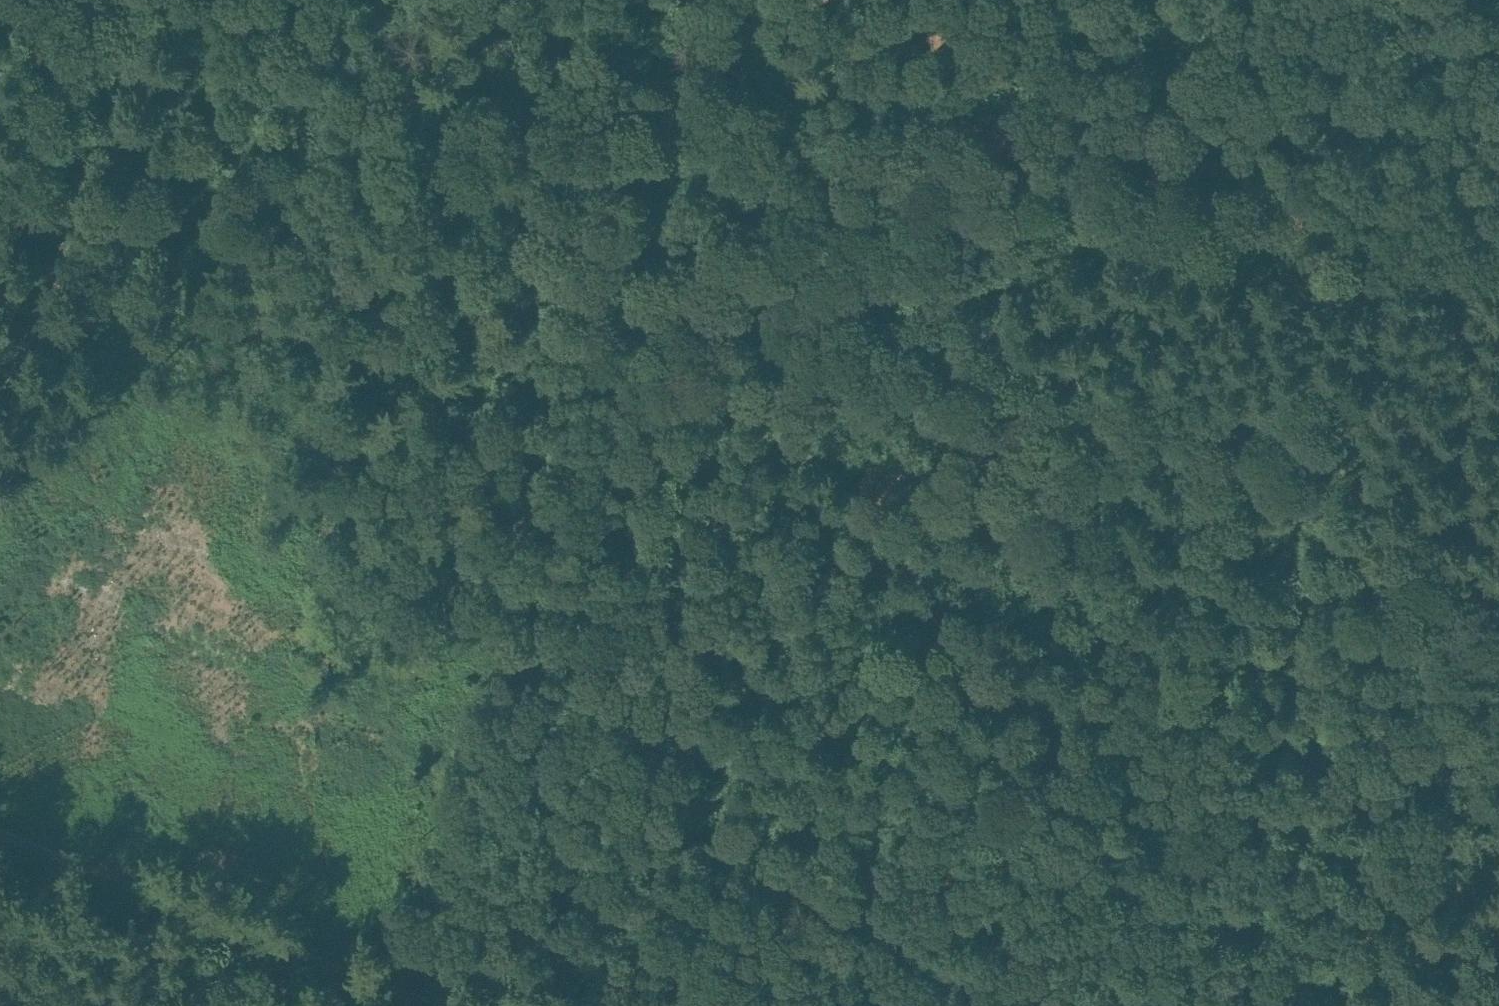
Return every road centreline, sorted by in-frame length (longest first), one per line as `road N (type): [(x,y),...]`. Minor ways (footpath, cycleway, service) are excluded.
road 1 (track): [(462,1005),(0,829)]
road 2 (track): [(0,366),(144,0)]
road 3 (track): [(1412,1005),(1498,792)]

